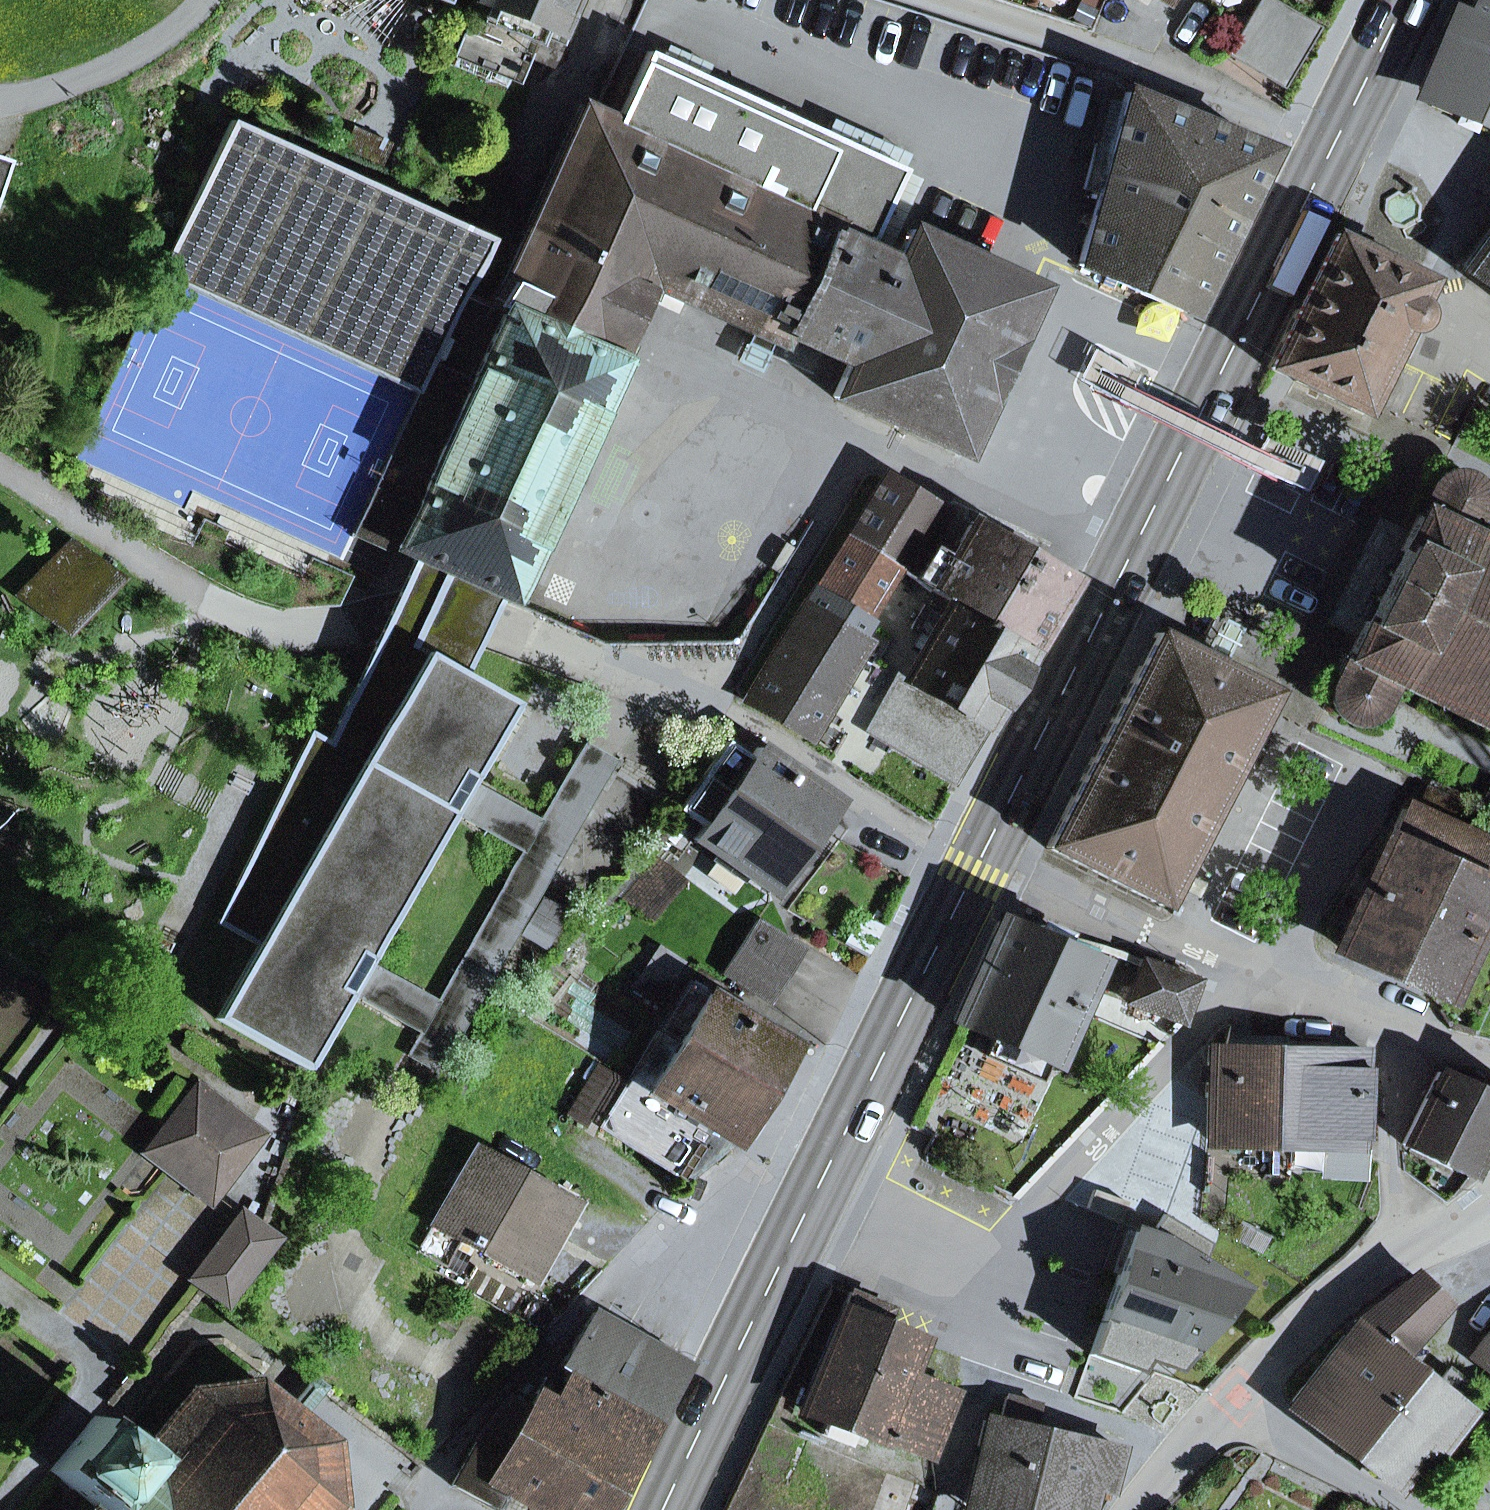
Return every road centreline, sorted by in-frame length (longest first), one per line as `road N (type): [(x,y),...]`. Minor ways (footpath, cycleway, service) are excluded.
road 1 (primary): [(1333,146),(974,865)]
road 2 (residential): [(1253,969),(996,1259),(820,1174)]
road 3 (residential): [(1333,146),(1050,26),(967,0)]
road 4 (primary): [(820,1174),(667,1509)]
road 5 (primary): [(974,865),(820,1174)]
road 6 (residential): [(1489,1207),(1462,1230),(1375,1260),(1230,1412)]
road 7 (residential): [(974,865),(1253,969)]
road 8 (residential): [(974,865),(722,708)]
road 9 (residential): [(1253,969),(1489,1054)]
road 10 (residential): [(215,0),(205,18),(86,87),(0,109)]
road 11 (track): [(0,467),(200,601)]
road 12 (residential): [(1230,1412),(1384,1497),(1436,1509)]
road 13 (residential): [(1464,169),(1447,222),(1447,309),(1464,344),(1489,362)]
road 14 (residential): [(1230,1412),(1141,1509)]
road 15 (primary): [(1406,0),(1348,116)]
road 16 (residential): [(1464,169),(1348,116)]

